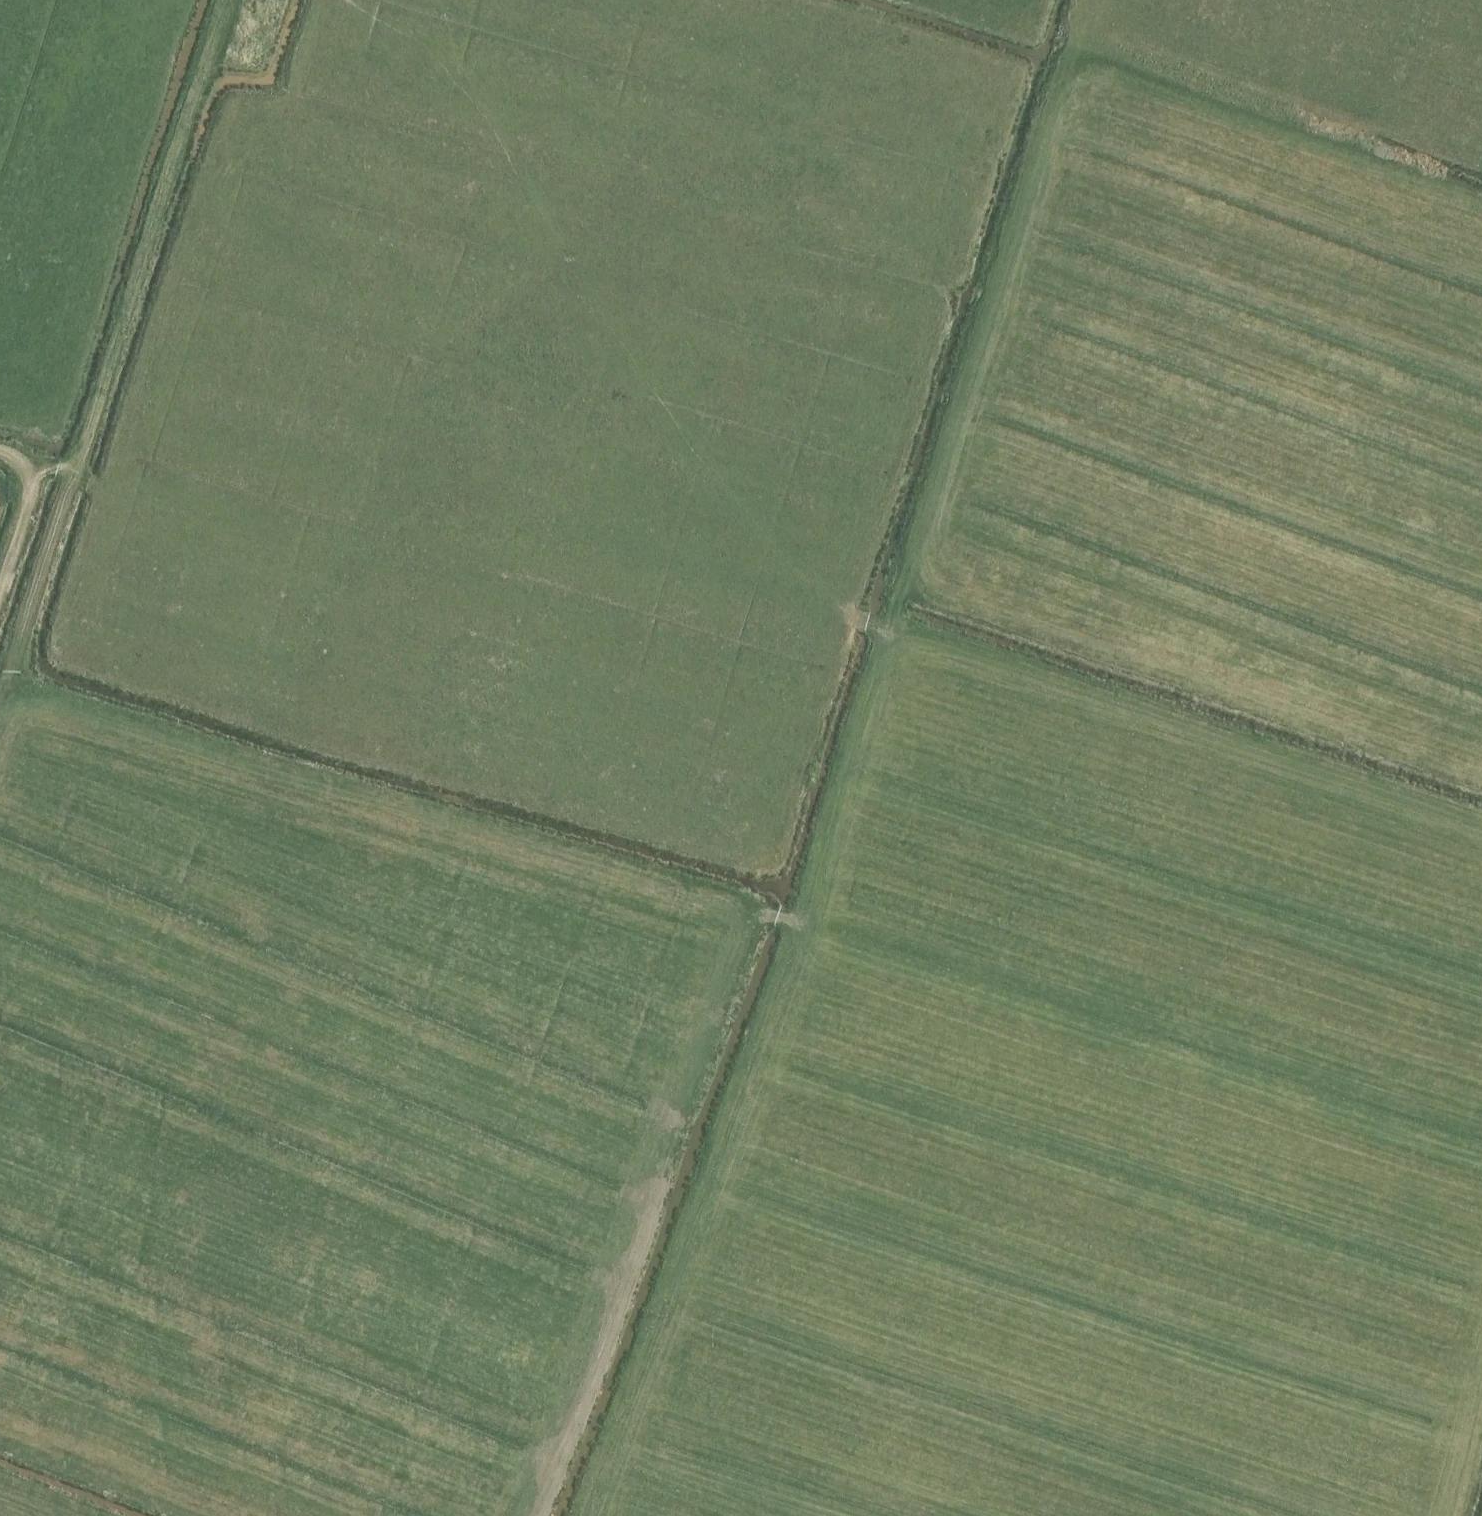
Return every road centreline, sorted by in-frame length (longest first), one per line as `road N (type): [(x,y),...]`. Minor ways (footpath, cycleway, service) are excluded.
road 1 (track): [(226,0),(84,441),(63,466),(31,478)]
road 2 (track): [(77,456),(9,677)]
road 3 (track): [(0,452),(31,478),(0,589)]

